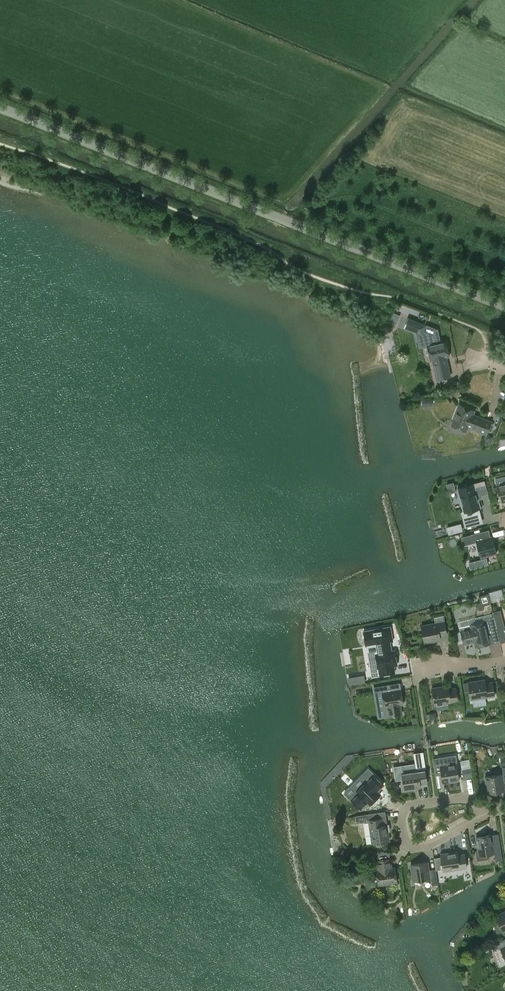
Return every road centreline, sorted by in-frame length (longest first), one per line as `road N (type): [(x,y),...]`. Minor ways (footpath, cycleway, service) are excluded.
road 1 (unclassified): [(504,307),(0,110)]
road 2 (residential): [(485,815),(420,849),(406,845),(397,827),(411,806),(467,799)]

